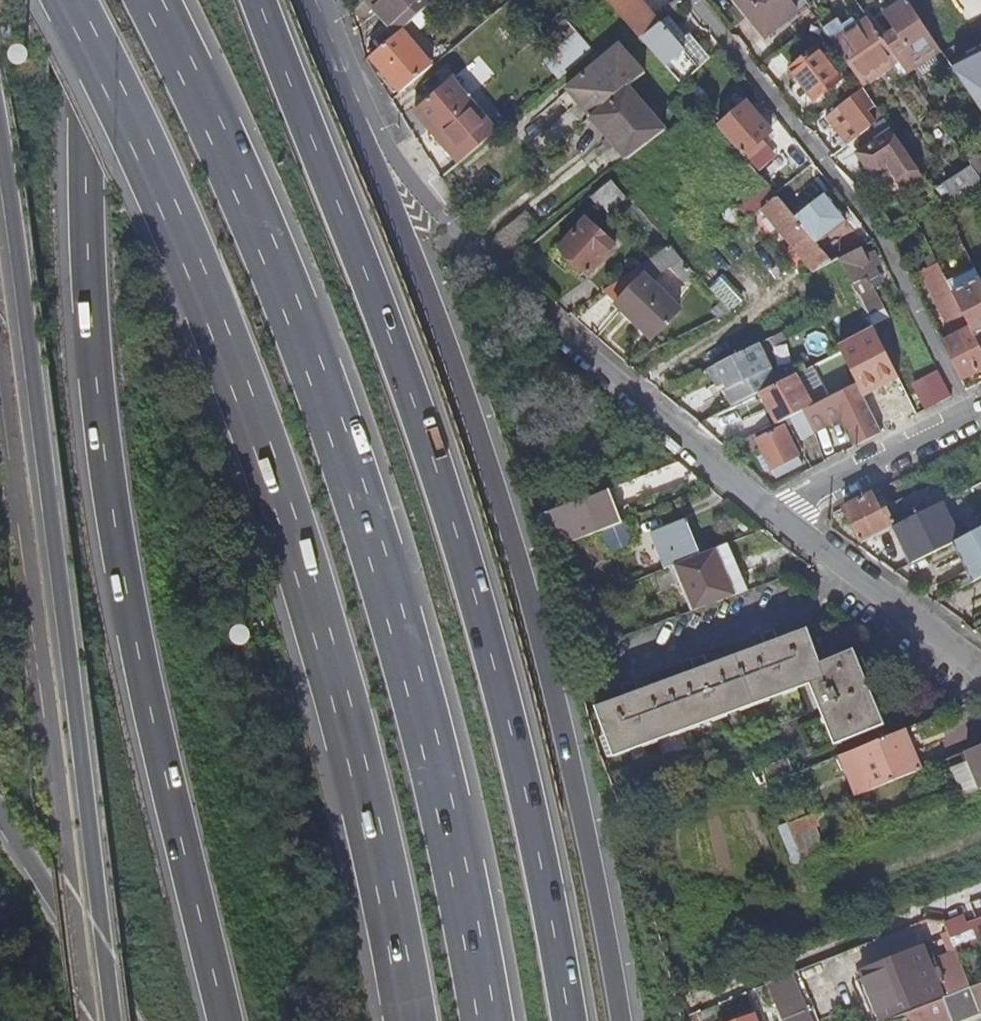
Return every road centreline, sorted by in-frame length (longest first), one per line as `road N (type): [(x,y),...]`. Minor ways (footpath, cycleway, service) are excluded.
road 1 (motorway): [(66,0),(173,218),(269,468),(358,771),(409,1020)]
road 2 (motorway): [(486,1020),(434,761),(343,450),(235,174),(151,0)]
road 3 (motorway): [(570,1020),(536,835),(466,559),(378,302),(259,0)]
road 4 (motorway): [(86,0),(88,283),(108,480),(147,697),(224,1020)]
road 5 (motorway): [(620,1020),(564,737),(511,542),(337,54)]
road 6 (motorway): [(0,141),(21,254),(104,1020)]
road 7 (residential): [(618,380),(452,228),(394,160),(337,54)]
road 8 (residential): [(786,521),(980,667)]
road 9 (motorway): [(0,822),(126,1020)]
road 10 (residential): [(786,521),(796,503),(980,409)]
road 11 (residential): [(618,380),(786,521)]

